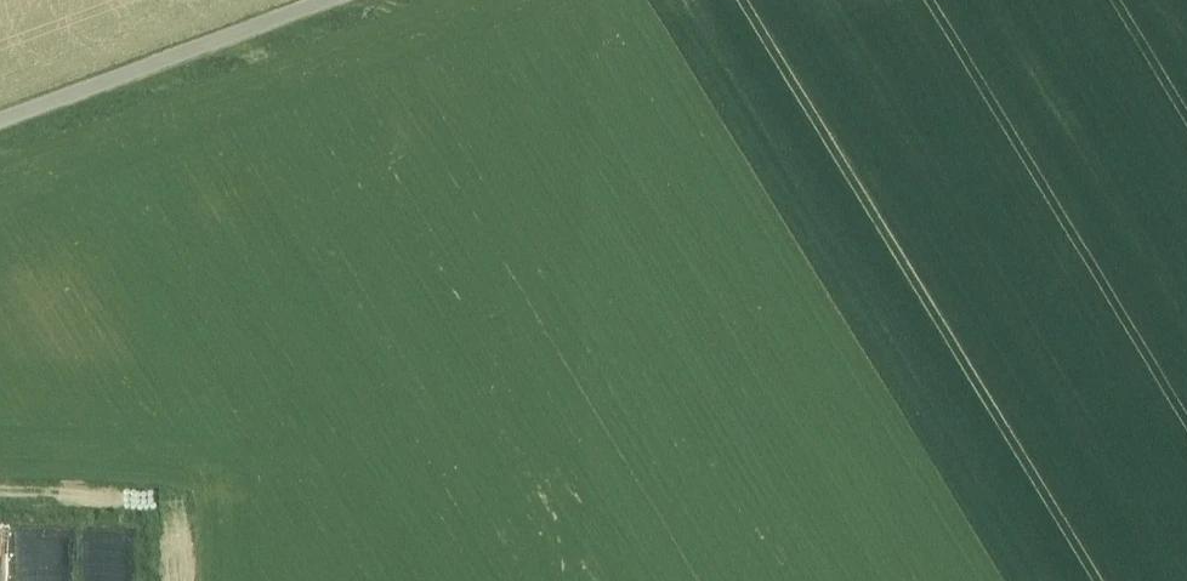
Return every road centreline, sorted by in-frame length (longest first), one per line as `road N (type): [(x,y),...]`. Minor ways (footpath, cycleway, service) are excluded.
road 1 (track): [(318,0),(0,118)]

